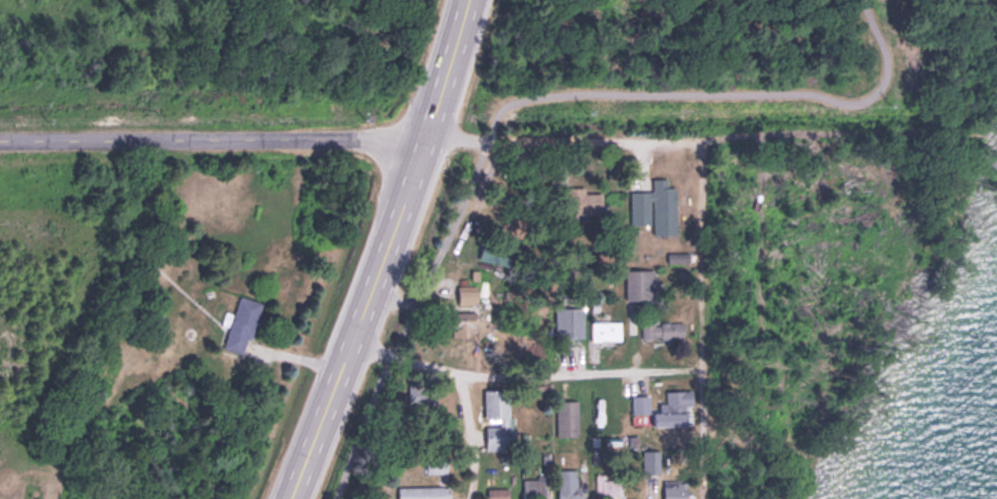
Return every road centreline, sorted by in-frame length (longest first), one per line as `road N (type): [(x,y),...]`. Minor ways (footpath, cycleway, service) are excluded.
road 1 (residential): [(0,140),(988,135)]
road 2 (primary): [(289,498),(425,136),(466,0)]
road 3 (residential): [(347,348),(468,377),(711,367)]
road 4 (residential): [(705,138),(705,498)]
road 5 (residential): [(473,498),(468,377)]

